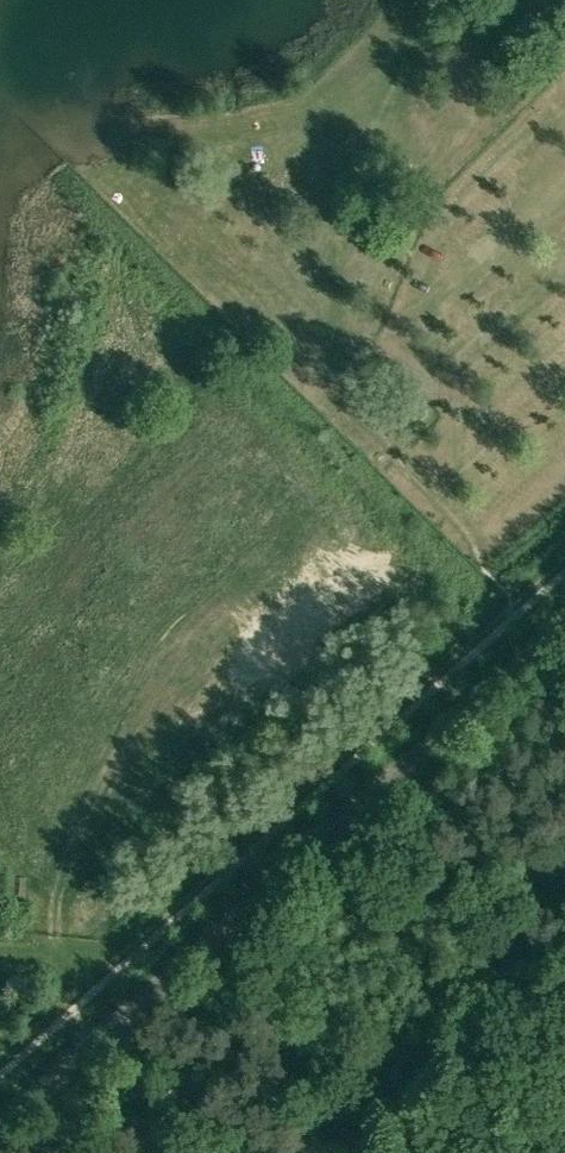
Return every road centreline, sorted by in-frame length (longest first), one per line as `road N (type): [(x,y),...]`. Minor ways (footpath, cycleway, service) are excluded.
road 1 (unclassified): [(0,1116),(564,619)]

